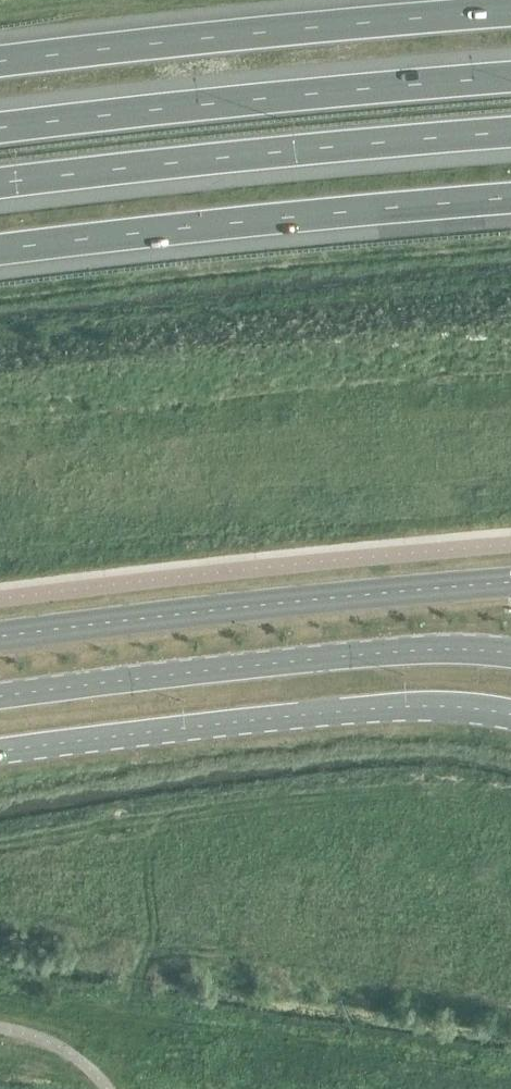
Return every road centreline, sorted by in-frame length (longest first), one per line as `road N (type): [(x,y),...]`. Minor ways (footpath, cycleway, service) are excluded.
road 1 (secondary): [(0,752),(370,707),(510,712)]
road 2 (secondary): [(510,650),(400,649),(0,696)]
road 3 (motorway): [(0,187),(510,135)]
road 4 (motorway): [(510,16),(0,66)]
road 5 (motorway): [(510,82),(0,132)]
road 6 (motorway): [(0,251),(510,202)]

